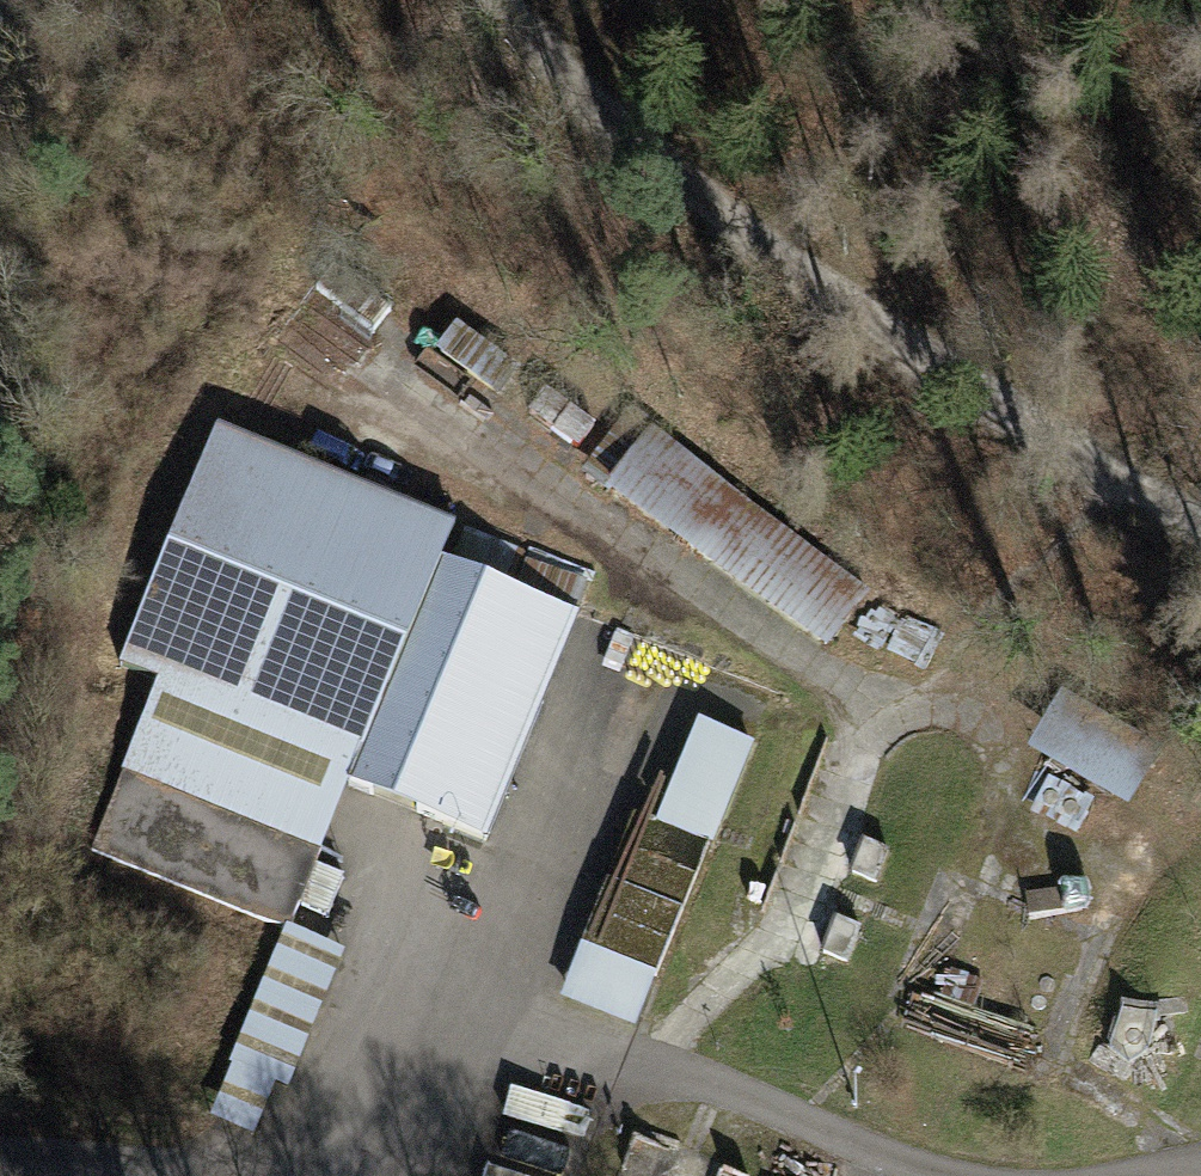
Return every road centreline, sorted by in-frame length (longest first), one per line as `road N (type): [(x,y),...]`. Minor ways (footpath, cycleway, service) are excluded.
road 1 (track): [(624,1068),(777,936),(853,721),(445,451)]
road 2 (track): [(1200,526),(1117,490),(835,287),(651,150),(492,0)]
road 3 (track): [(253,1175),(624,1068)]
road 4 (track): [(853,721),(932,701),(974,623),(1117,490)]
road 5 (track): [(624,1068),(726,1091),(937,1175)]
road 6 (track): [(11,1172),(241,1175)]

